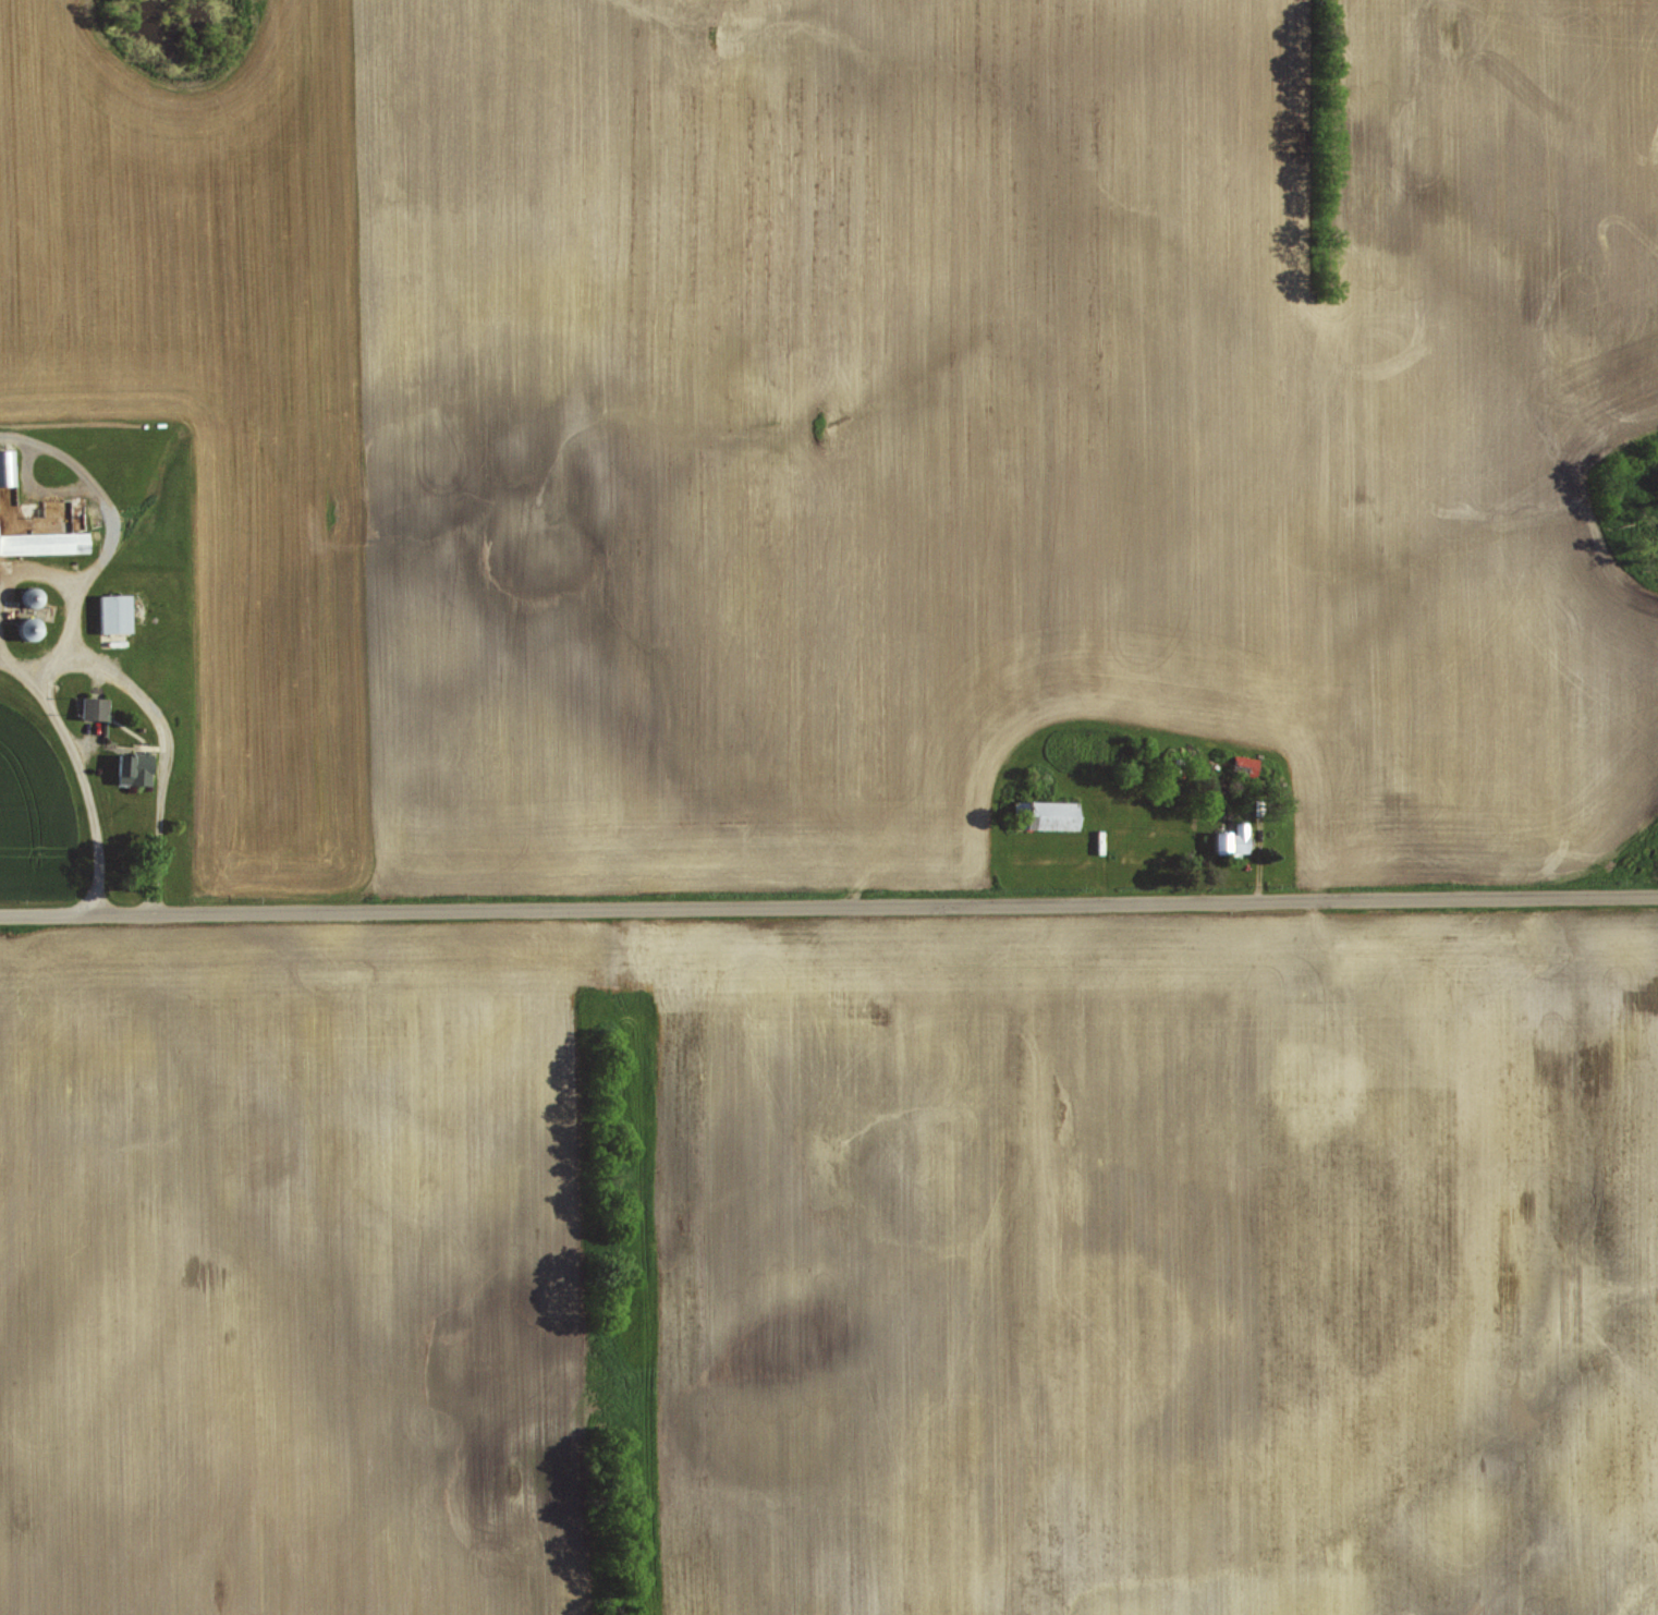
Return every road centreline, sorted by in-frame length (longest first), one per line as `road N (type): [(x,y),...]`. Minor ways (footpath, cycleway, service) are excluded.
road 1 (tertiary): [(0,919),(1657,896)]

